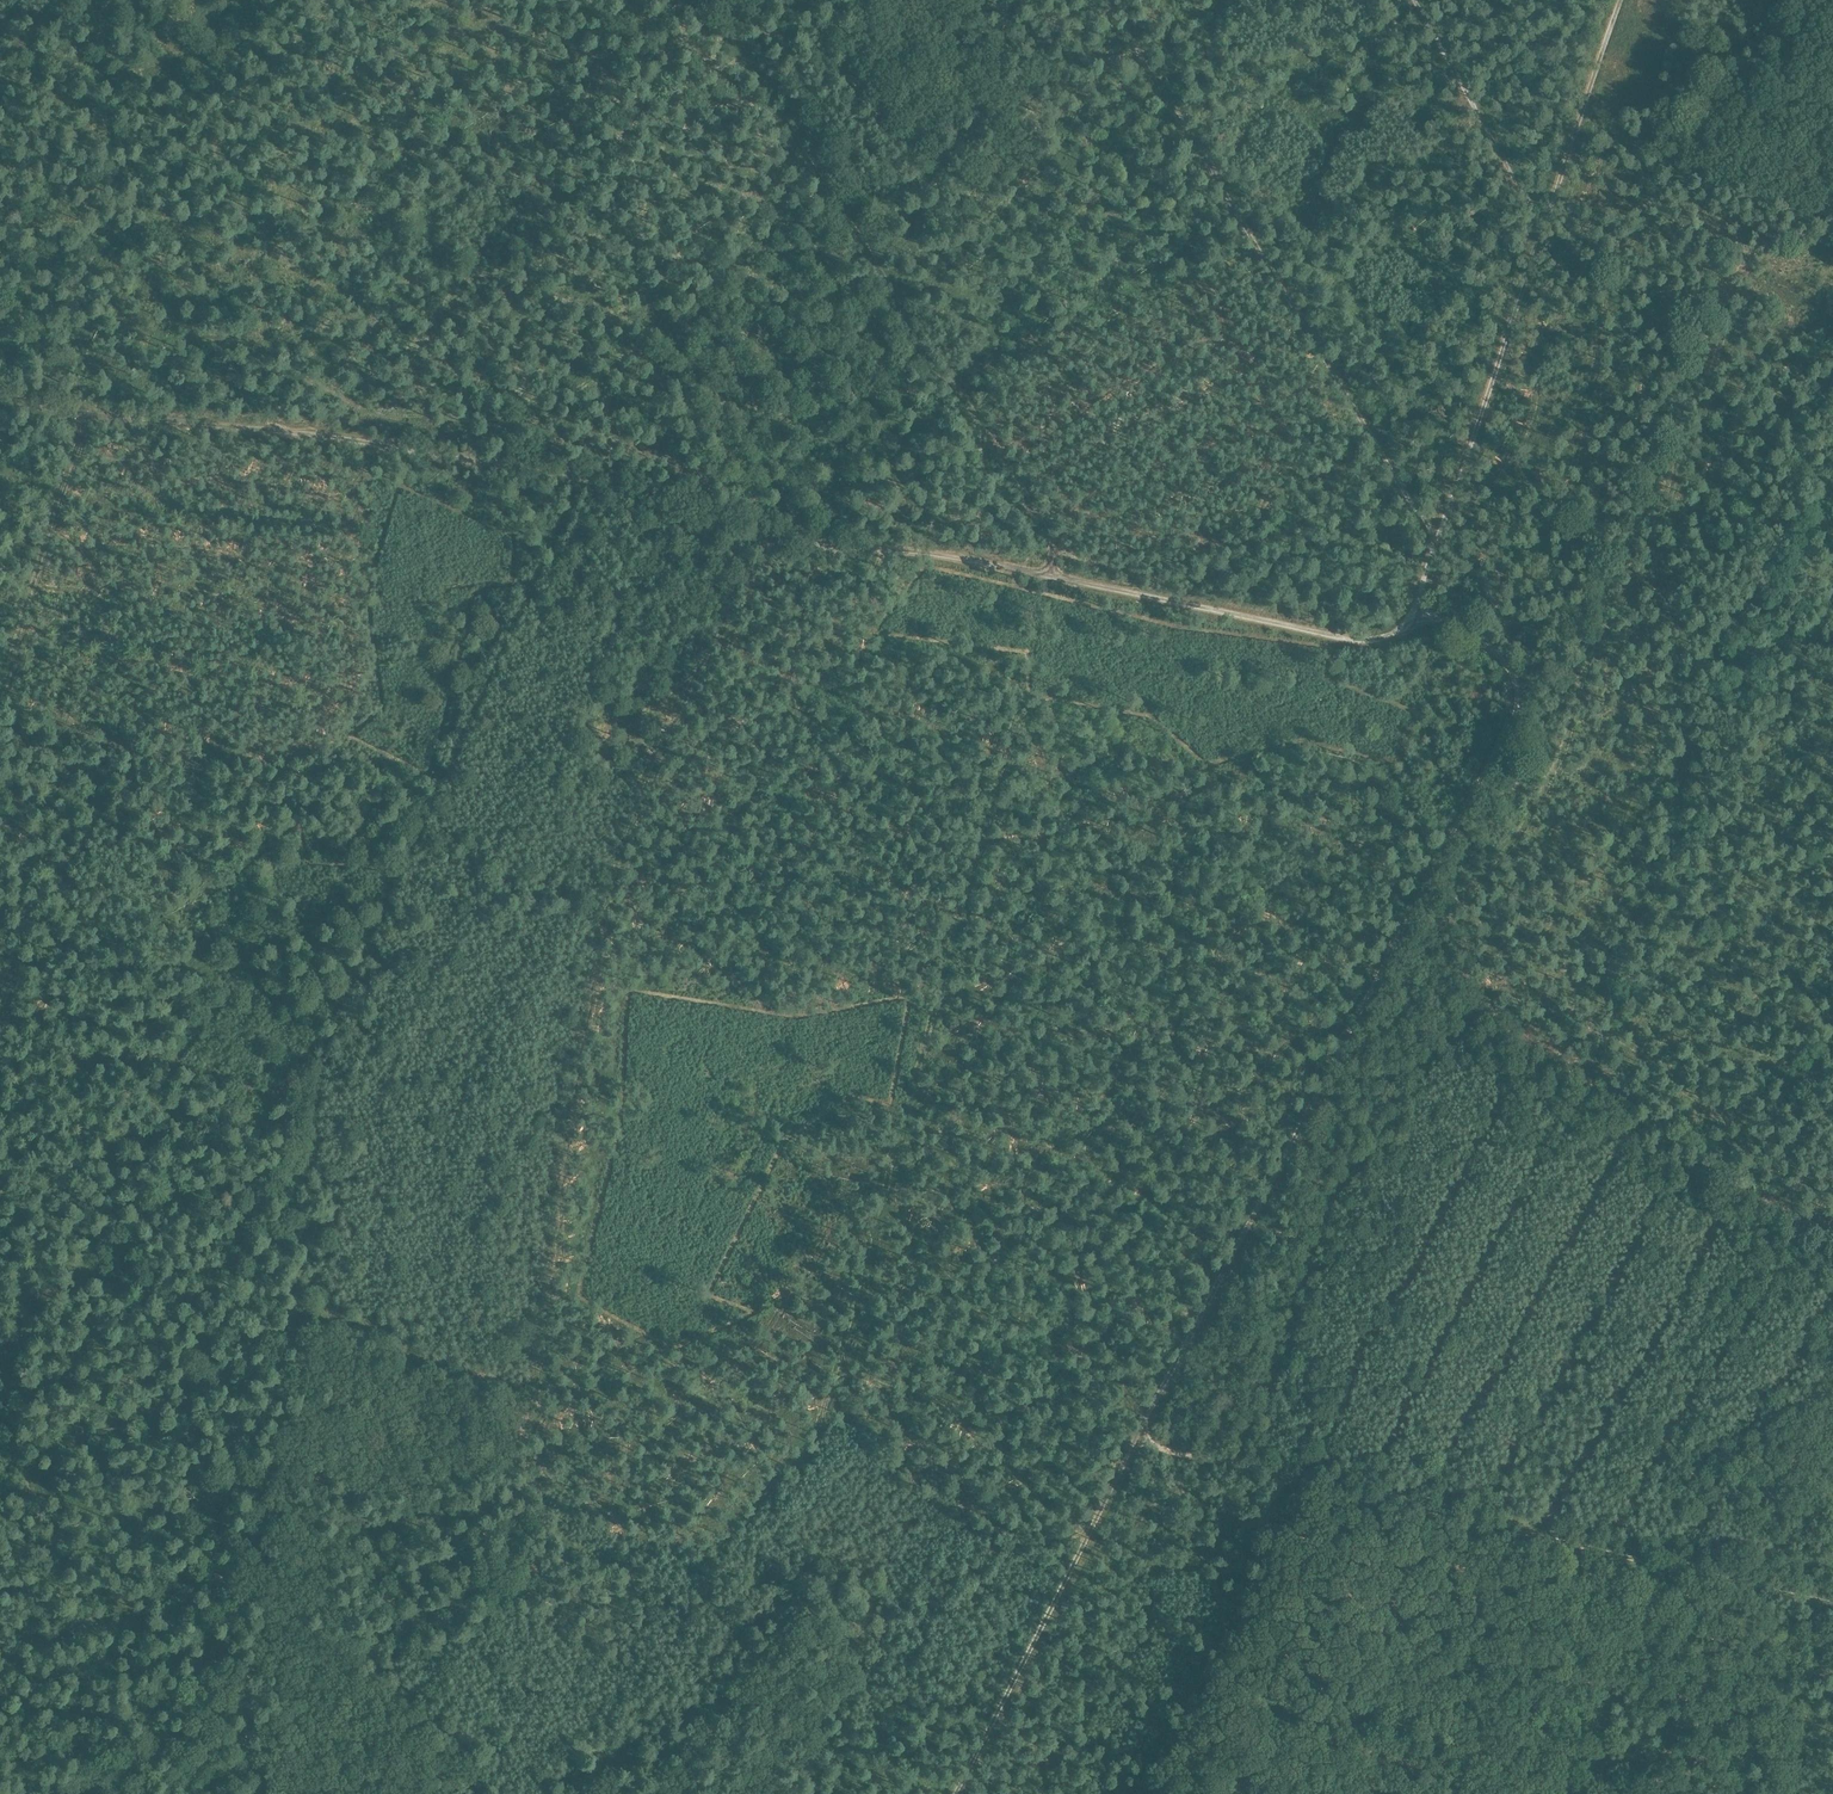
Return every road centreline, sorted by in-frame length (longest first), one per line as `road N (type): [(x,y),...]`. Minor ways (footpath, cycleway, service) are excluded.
road 1 (track): [(0,393),(83,414),(299,432),(582,473),(697,521),(833,548),(954,558),(1367,641),(1404,630),(1436,540)]
road 2 (track): [(1832,1601),(1135,1442)]
road 3 (track): [(1135,1442),(953,1793)]
road 4 (track): [(1436,540),(1546,224)]
road 5 (track): [(1414,0),(1546,224)]
road 6 (track): [(1583,1793),(1623,1557)]
road 7 (track): [(1546,224),(1621,0)]

